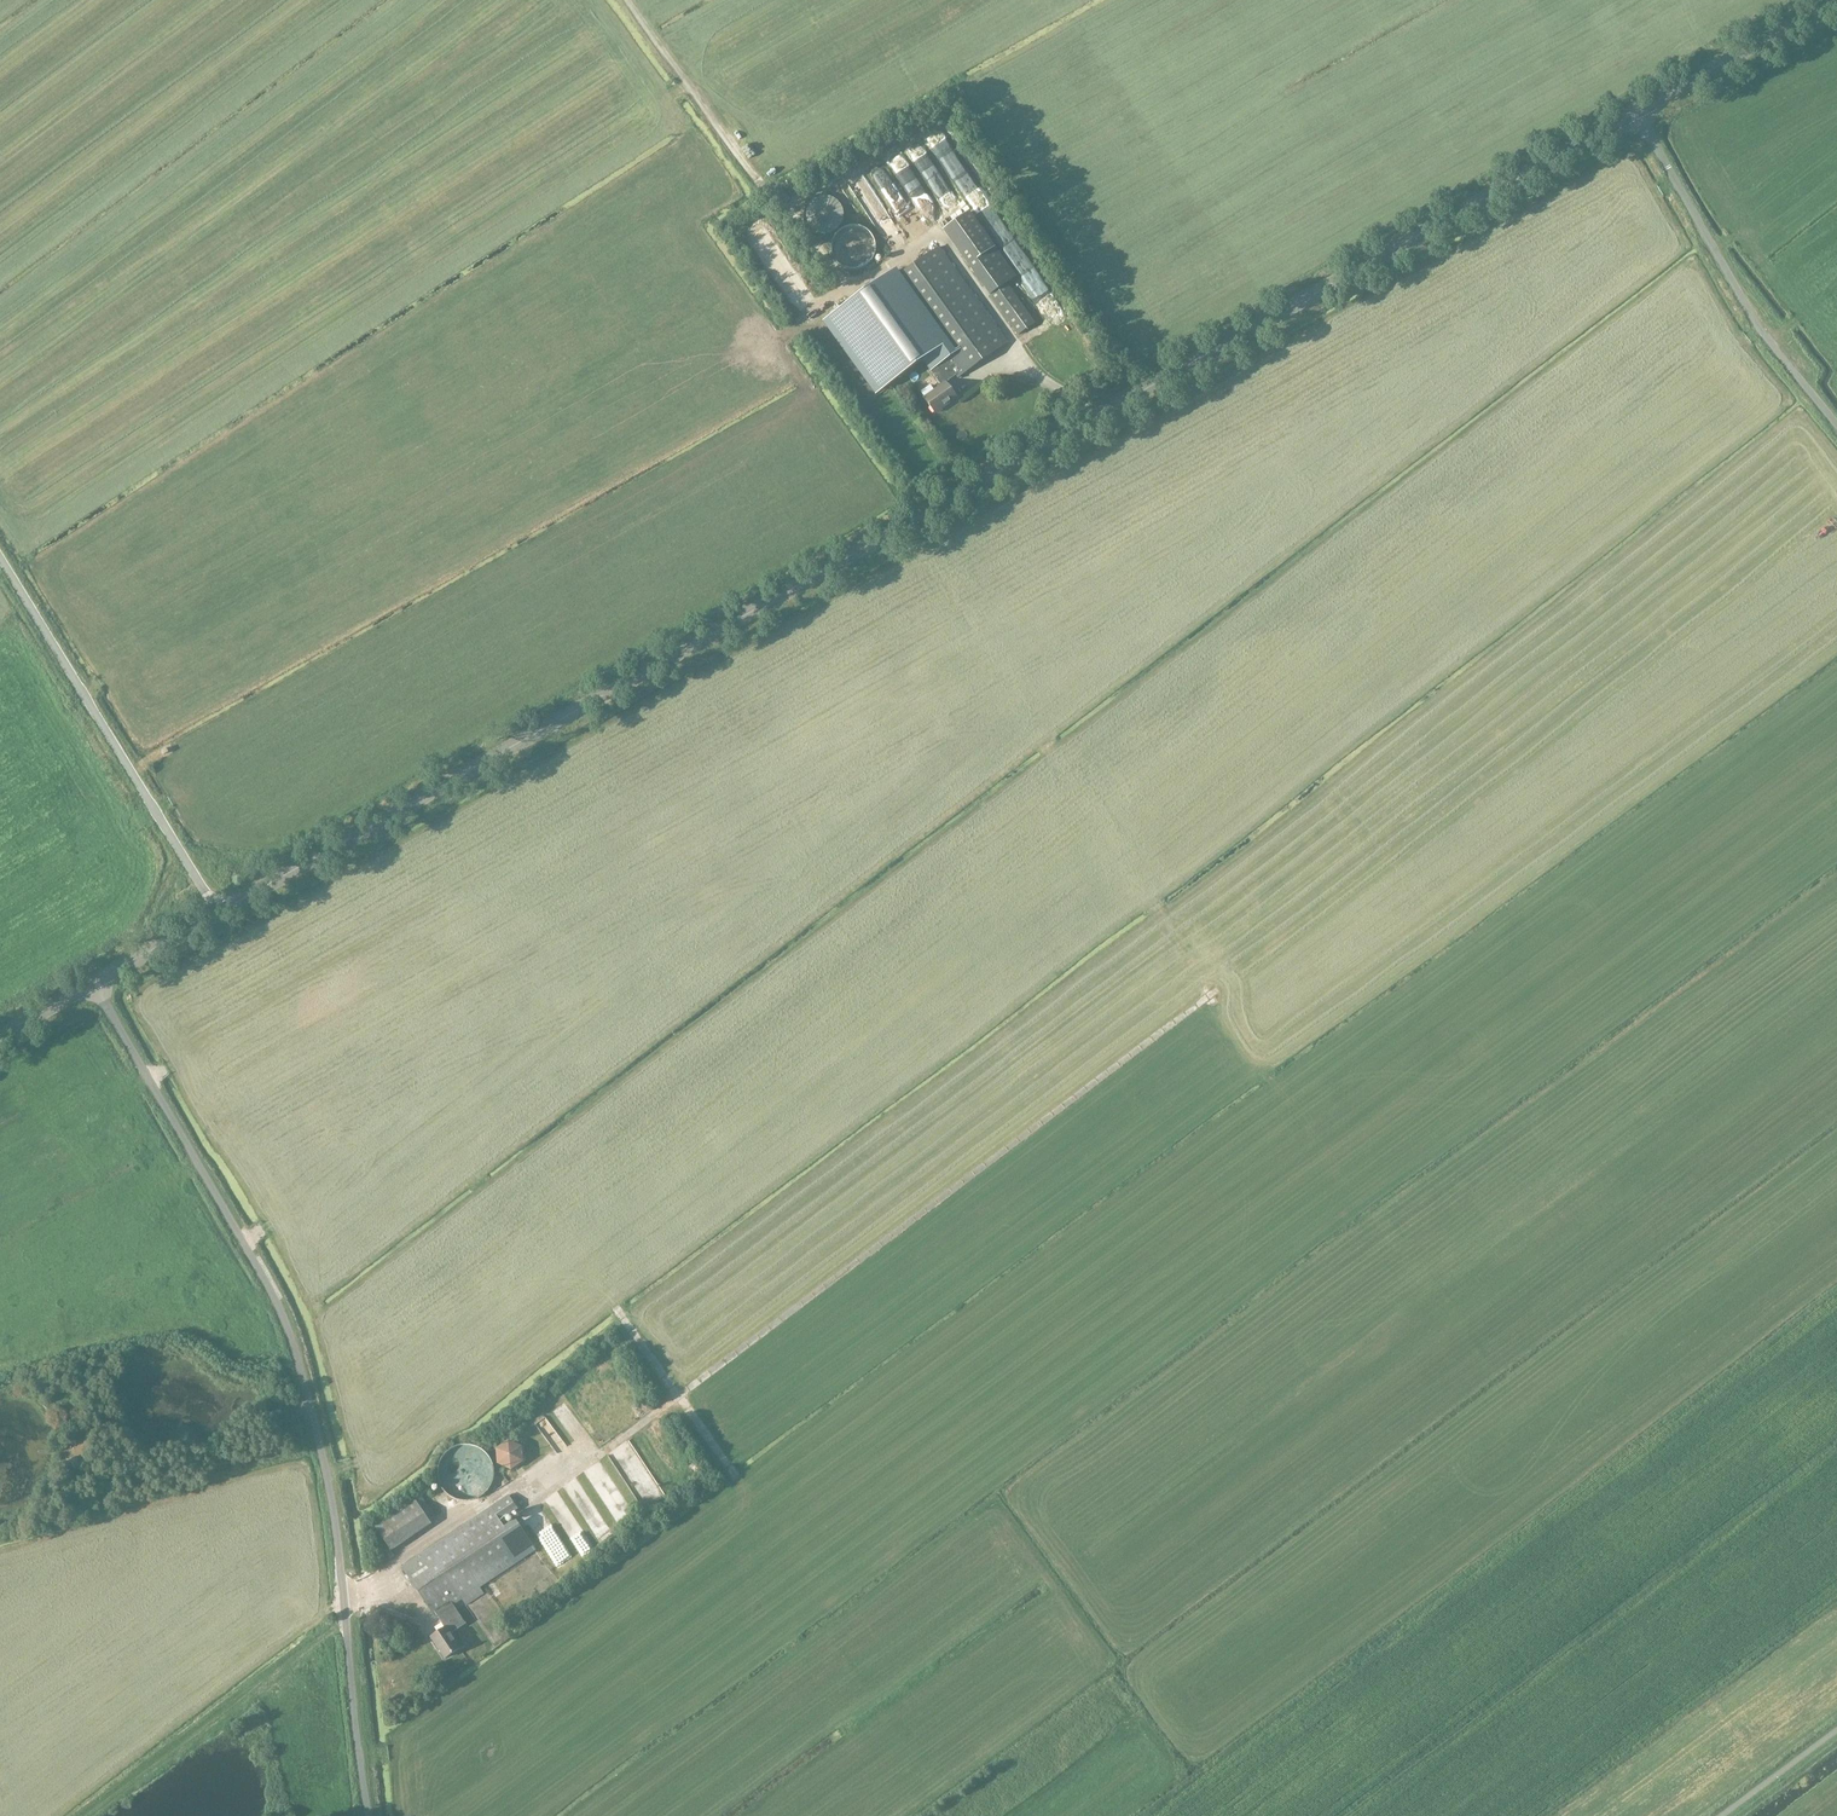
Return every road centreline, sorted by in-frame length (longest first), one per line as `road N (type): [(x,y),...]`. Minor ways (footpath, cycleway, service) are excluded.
road 1 (secondary): [(217,913),(1636,112)]
road 2 (unclassified): [(367,1815),(331,1502),(292,1345),(267,1287),(93,983)]
road 3 (track): [(541,1496),(1210,1002)]
road 4 (unclassified): [(217,913),(0,561)]
road 5 (unclassified): [(1836,427),(1752,318),(1636,112)]
road 6 (secondary): [(1636,112),(1834,0)]
road 7 (secondary): [(93,983),(217,913)]

